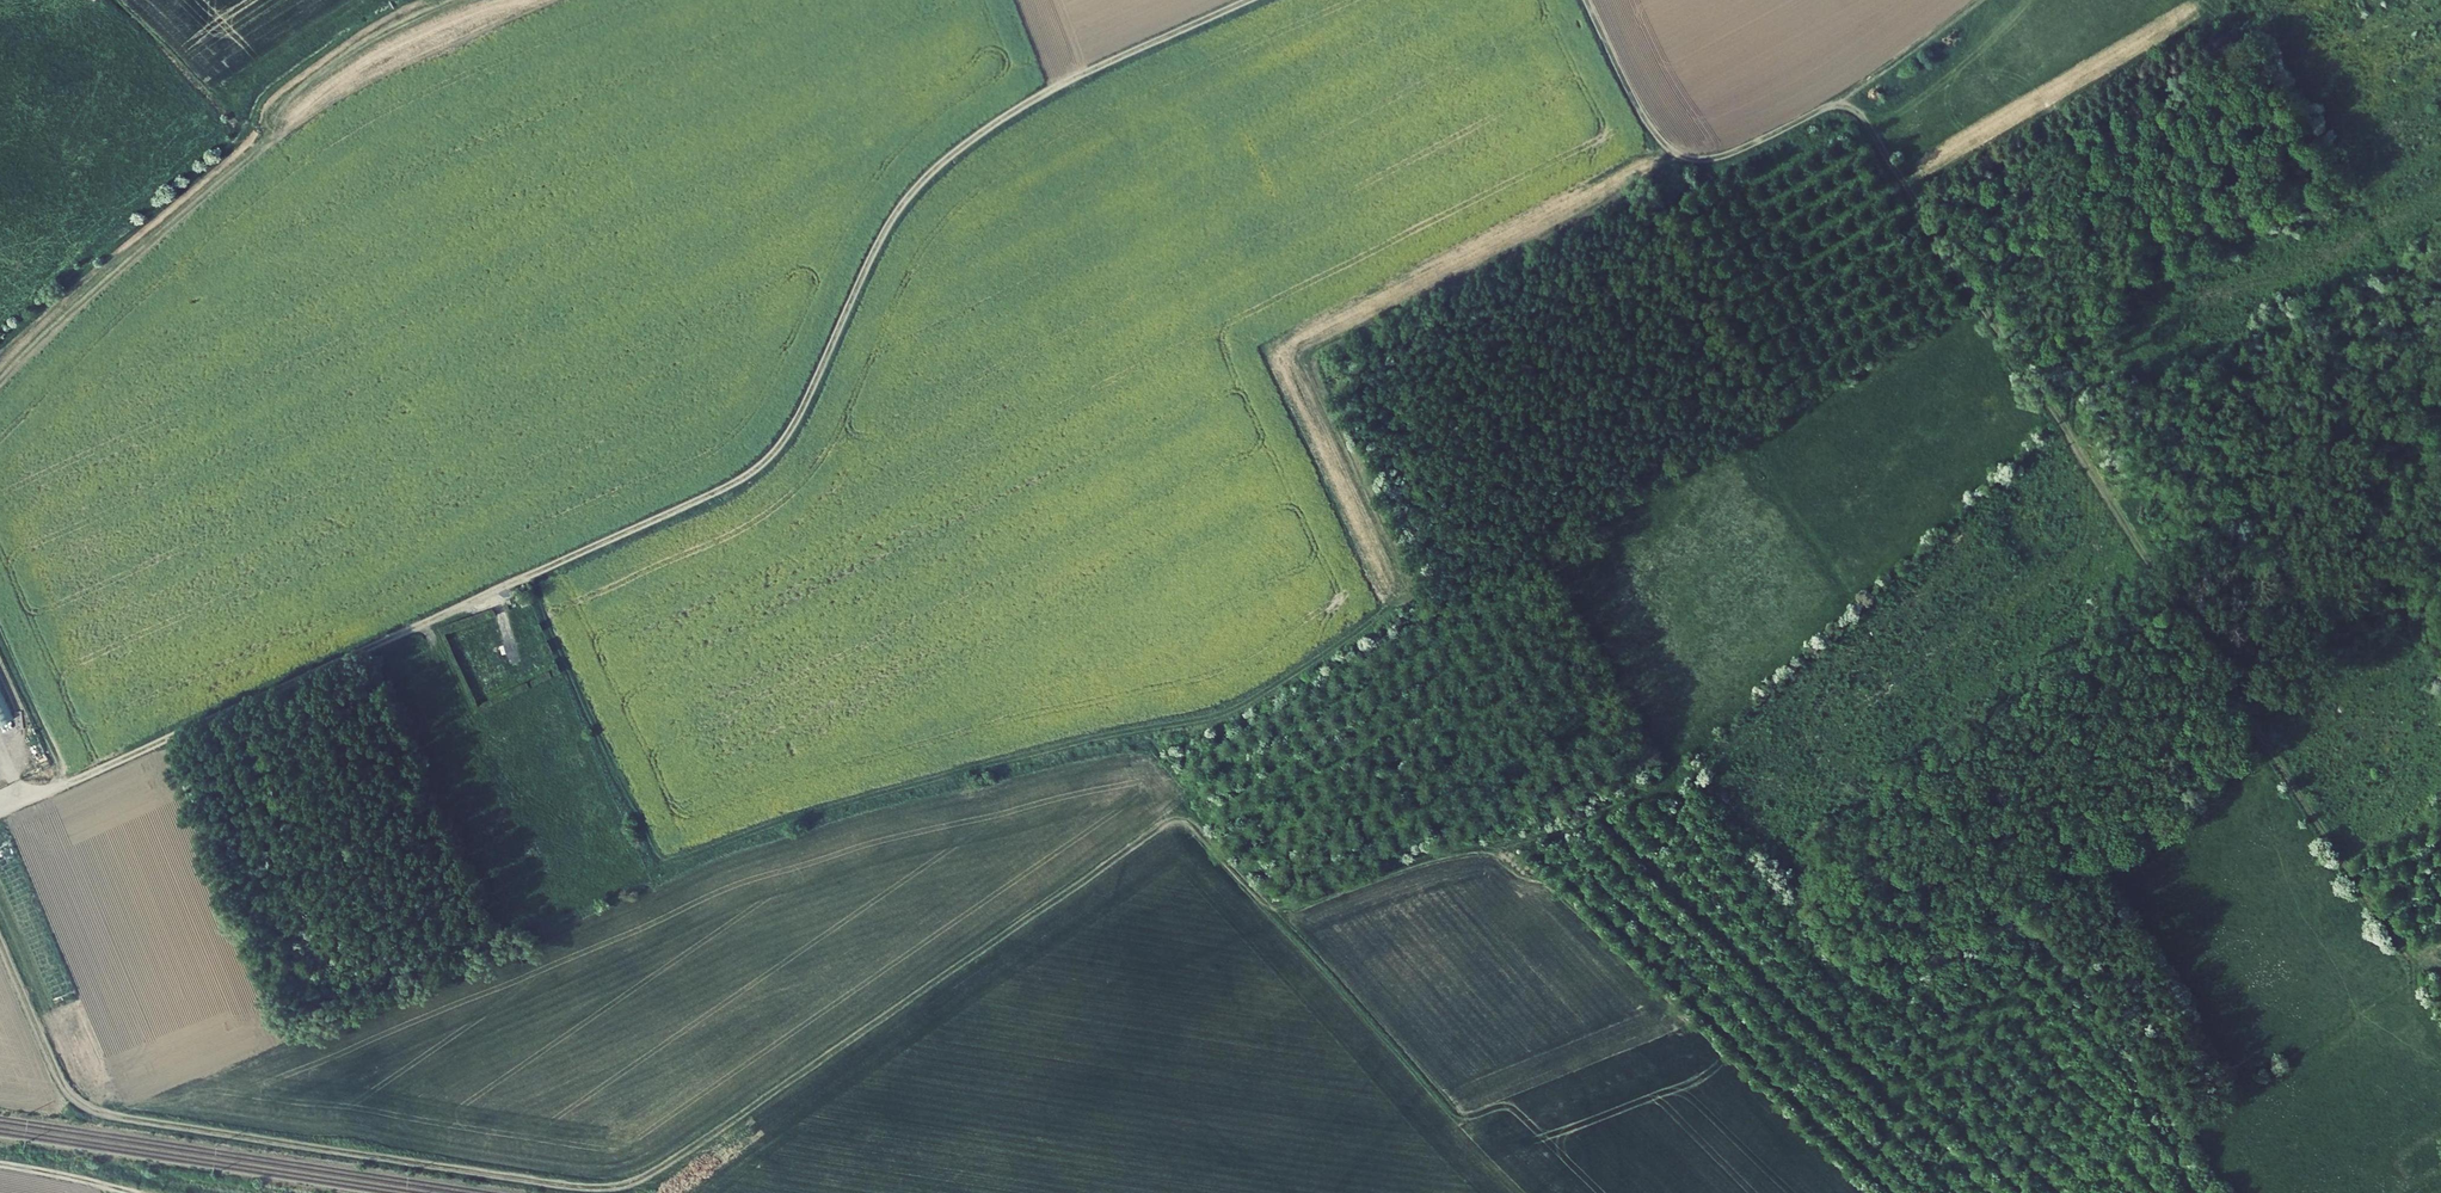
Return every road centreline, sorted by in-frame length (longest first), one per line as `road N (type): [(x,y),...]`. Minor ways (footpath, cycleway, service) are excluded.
road 1 (track): [(0,818),(744,482),(775,445),(885,221),(924,173),(1008,112),(1246,0)]
road 2 (track): [(0,941),(64,1085),(100,1114),(607,1188),(661,1168),(1167,825),(1191,827),(1269,905)]
road 3 (track): [(1580,0),(1659,146),(1705,158),(1838,104),(1987,0)]
road 4 (track): [(1838,104),(1863,119),(2007,343)]
road 5 (track): [(134,1192),(0,1164)]

